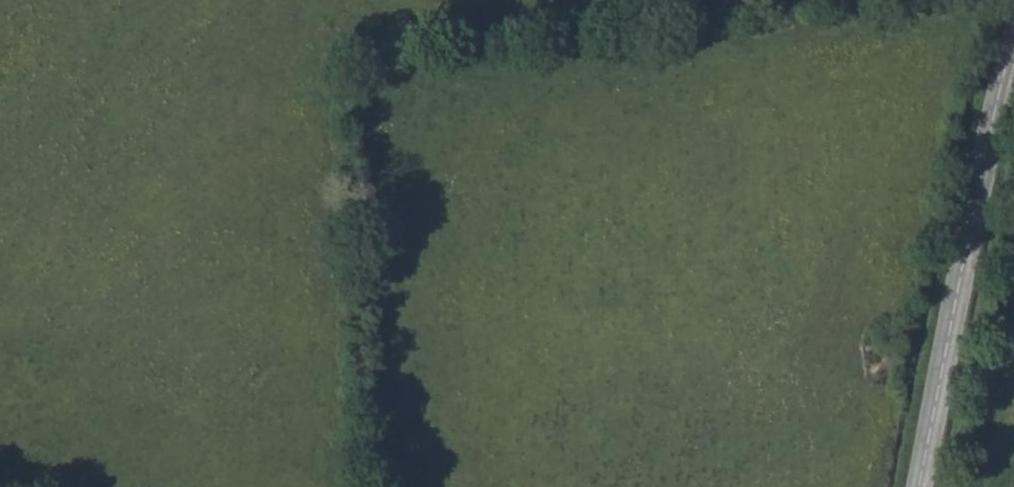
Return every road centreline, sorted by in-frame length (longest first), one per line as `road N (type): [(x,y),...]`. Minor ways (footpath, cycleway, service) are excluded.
road 1 (tertiary): [(918,486),(1013,35)]

